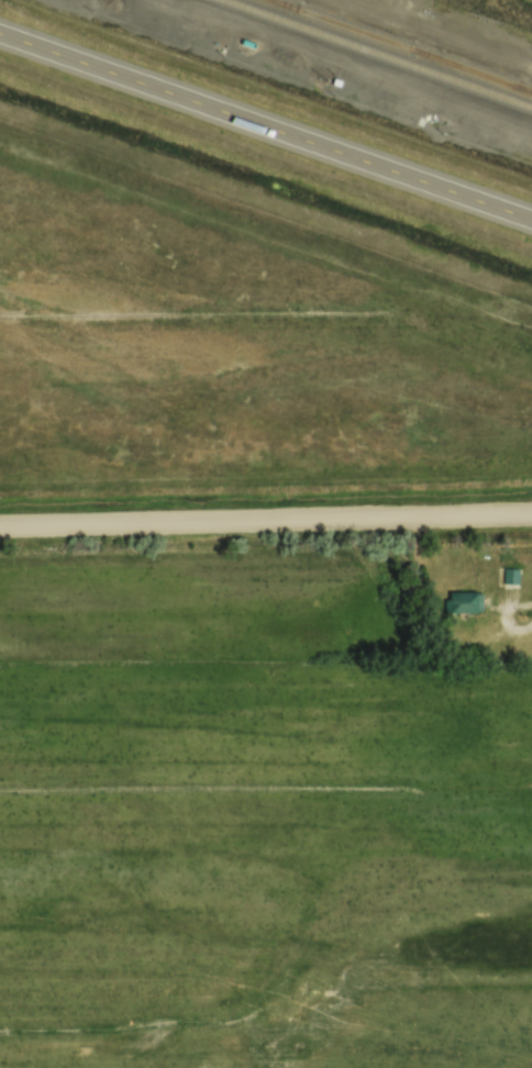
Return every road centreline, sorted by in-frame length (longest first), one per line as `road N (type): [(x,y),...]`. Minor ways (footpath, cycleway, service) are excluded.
road 1 (secondary): [(531,219),(0,32)]
road 2 (residential): [(531,513),(0,523)]

